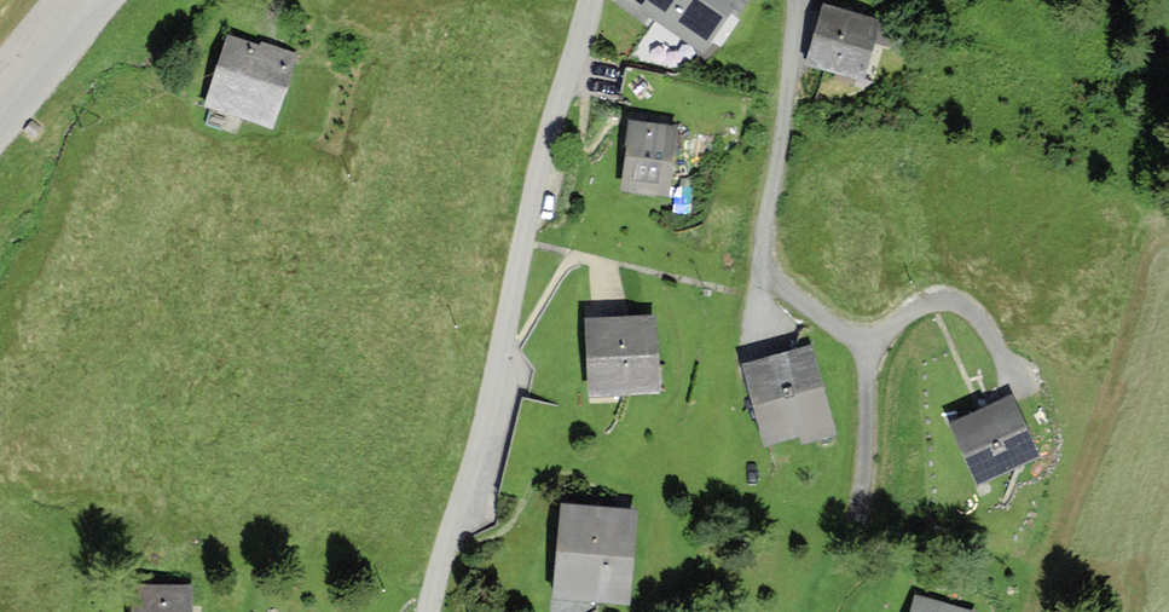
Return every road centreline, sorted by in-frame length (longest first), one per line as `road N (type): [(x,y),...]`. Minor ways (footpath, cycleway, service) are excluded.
road 1 (unclassified): [(590,0),(428,611)]
road 2 (residential): [(862,484),(864,364),(855,342),(772,281),(762,254),(794,0)]
road 3 (unclassified): [(0,131),(110,0)]

